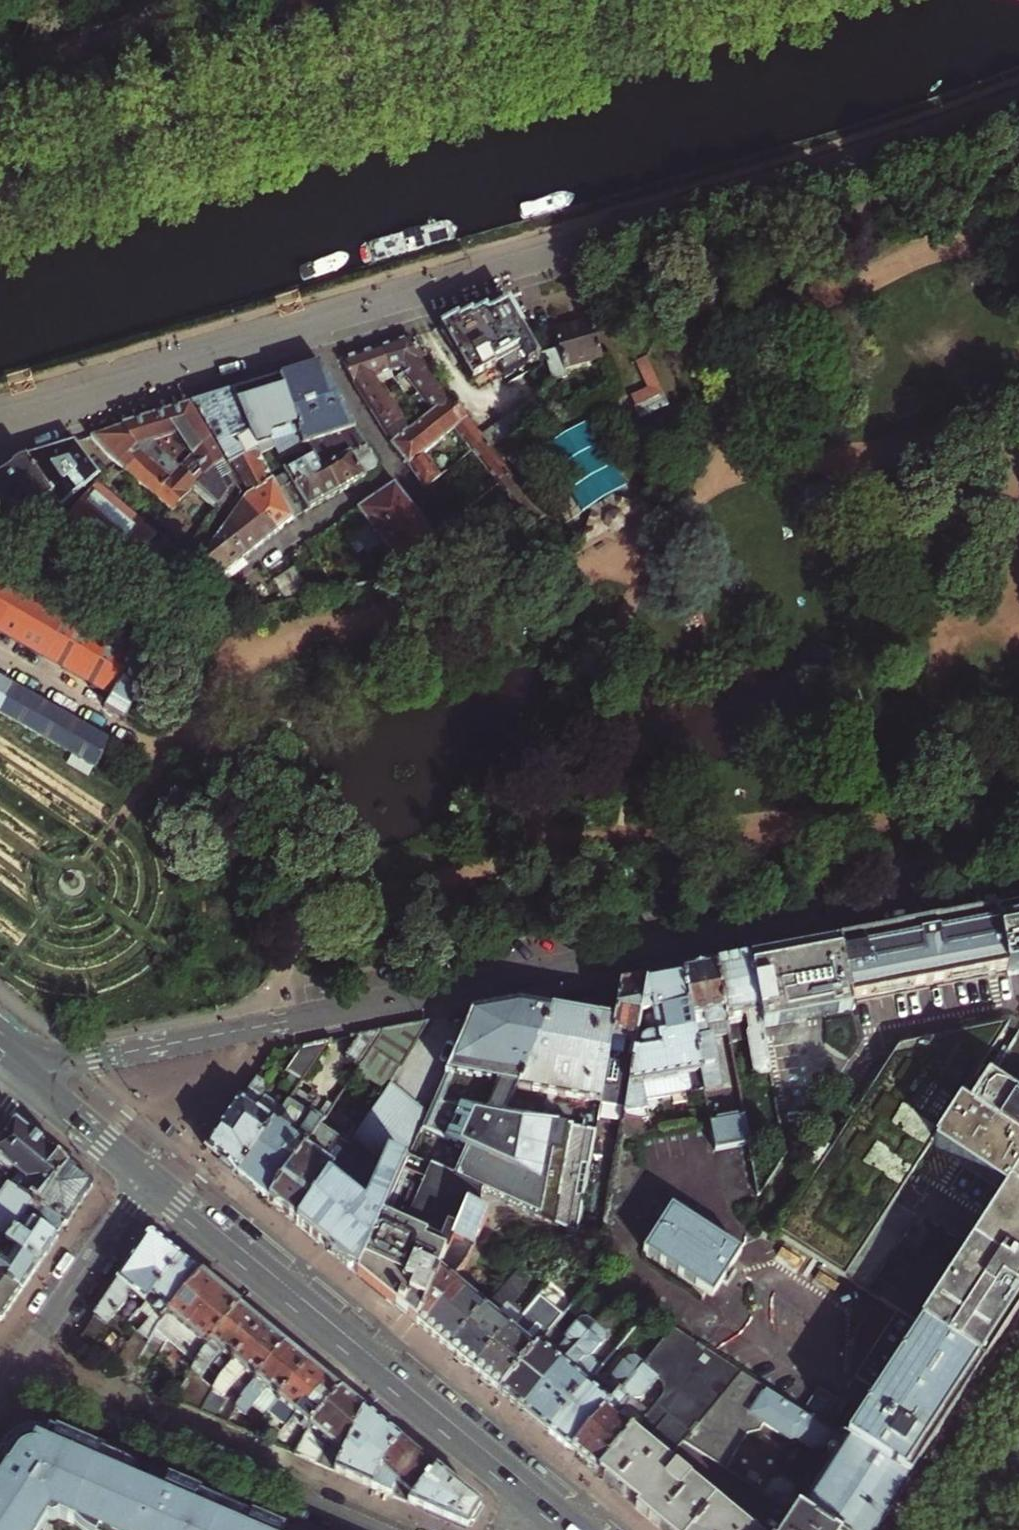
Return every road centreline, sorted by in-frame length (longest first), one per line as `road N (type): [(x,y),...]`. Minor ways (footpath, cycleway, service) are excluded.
road 1 (residential): [(1018,878),(91,1059),(33,1078)]
road 2 (primary): [(146,1177),(518,1489)]
road 3 (residential): [(373,1529),(14,1372)]
road 4 (residential): [(14,1372),(146,1177)]
road 5 (primary): [(33,1078),(146,1177)]
road 6 (primary): [(1018,1425),(950,1529)]

